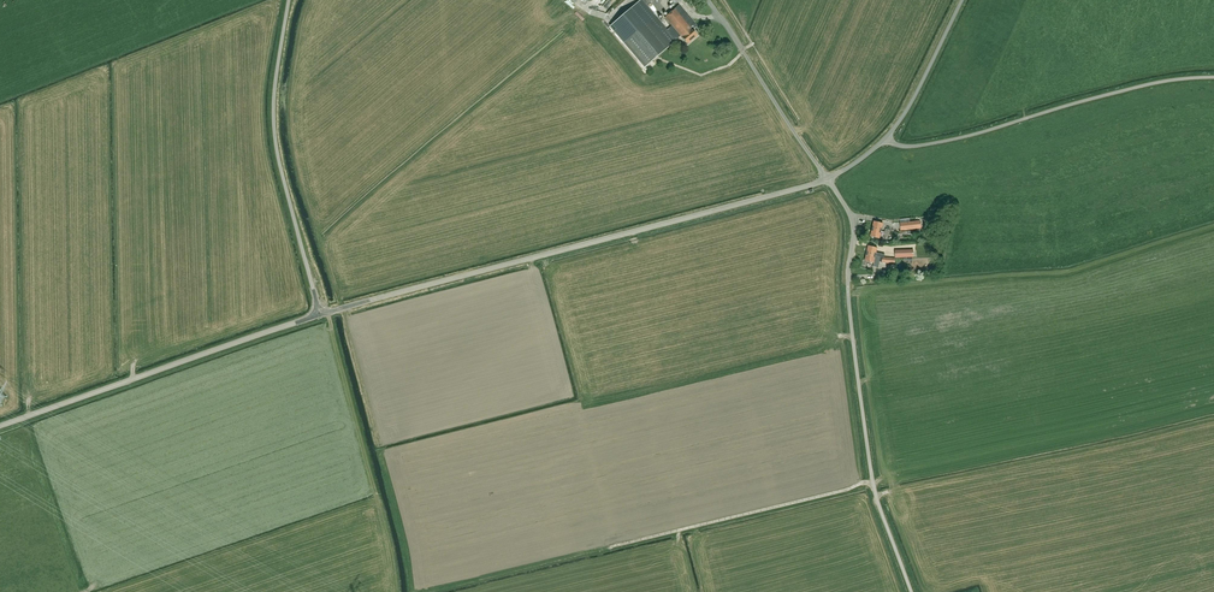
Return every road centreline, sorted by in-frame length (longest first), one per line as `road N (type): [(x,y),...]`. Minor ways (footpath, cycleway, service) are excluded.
road 1 (unclassified): [(319,314),(827,178)]
road 2 (unclassified): [(911,591),(870,466),(847,283),(853,222),(827,178)]
road 3 (unclassified): [(0,425),(319,314)]
road 4 (unclassified): [(886,137),(909,146),(944,141),(1134,87),(1213,77)]
road 5 (unclassified): [(319,314),(274,128),(288,0)]
road 6 (unclassified): [(827,178),(714,8)]
road 7 (unclassified): [(886,137),(961,0)]

